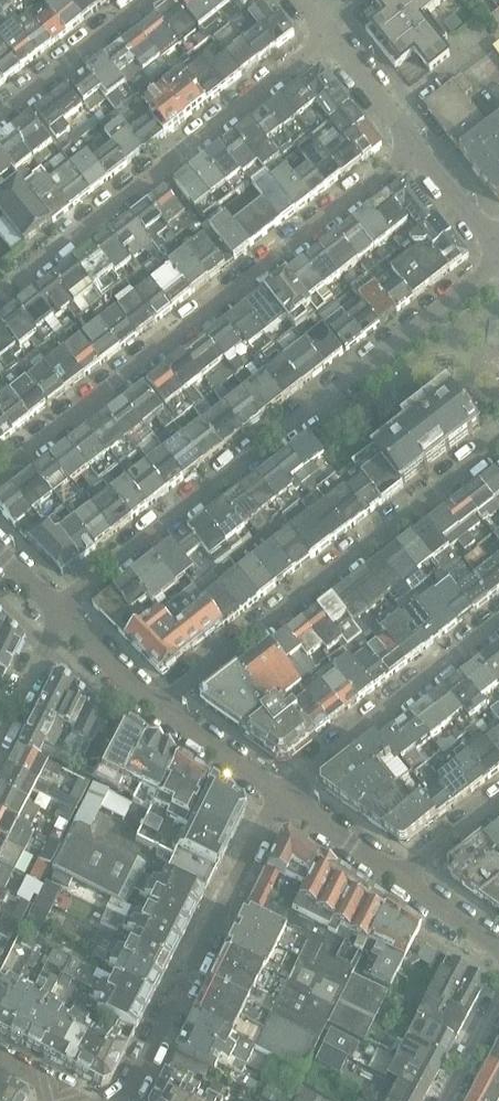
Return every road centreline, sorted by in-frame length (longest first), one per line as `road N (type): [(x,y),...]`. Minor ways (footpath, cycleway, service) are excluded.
road 1 (residential): [(498,264),(78,590),(61,613)]
road 2 (residential): [(0,472),(410,143)]
road 3 (residential): [(154,707),(498,442)]
road 4 (residential): [(323,29),(0,289)]
road 5 (residential): [(125,1100),(280,793)]
road 6 (residential): [(498,622),(280,793)]
road 7 (residential): [(0,111),(138,0)]
road 8 (residential): [(280,793),(154,707)]
road 9 (residential): [(399,879),(280,793)]
road 10 (residential): [(410,143),(323,29)]
road 11 (residential): [(61,613),(0,734)]
road 12 (residential): [(495,245),(410,143)]
road 13 (residential): [(154,707),(61,613)]
road 14 (residential): [(399,879),(498,799)]
road 15 (residential): [(498,949),(399,879)]

